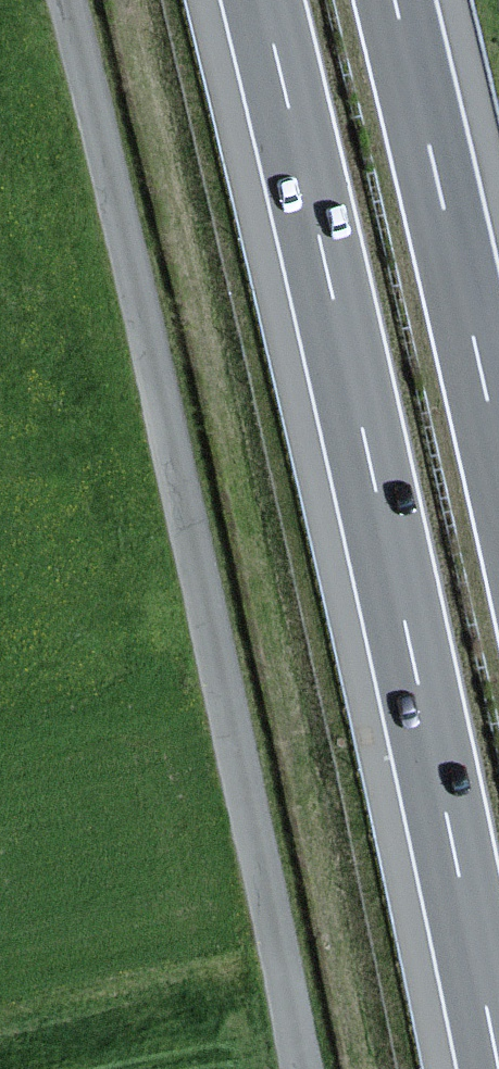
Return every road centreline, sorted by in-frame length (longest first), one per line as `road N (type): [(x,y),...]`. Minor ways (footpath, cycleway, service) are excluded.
road 1 (motorway): [(261,0),(498,1068)]
road 2 (unclassified): [(300,1068),(180,489),(65,0)]
road 3 (motorway): [(498,449),(396,0)]

